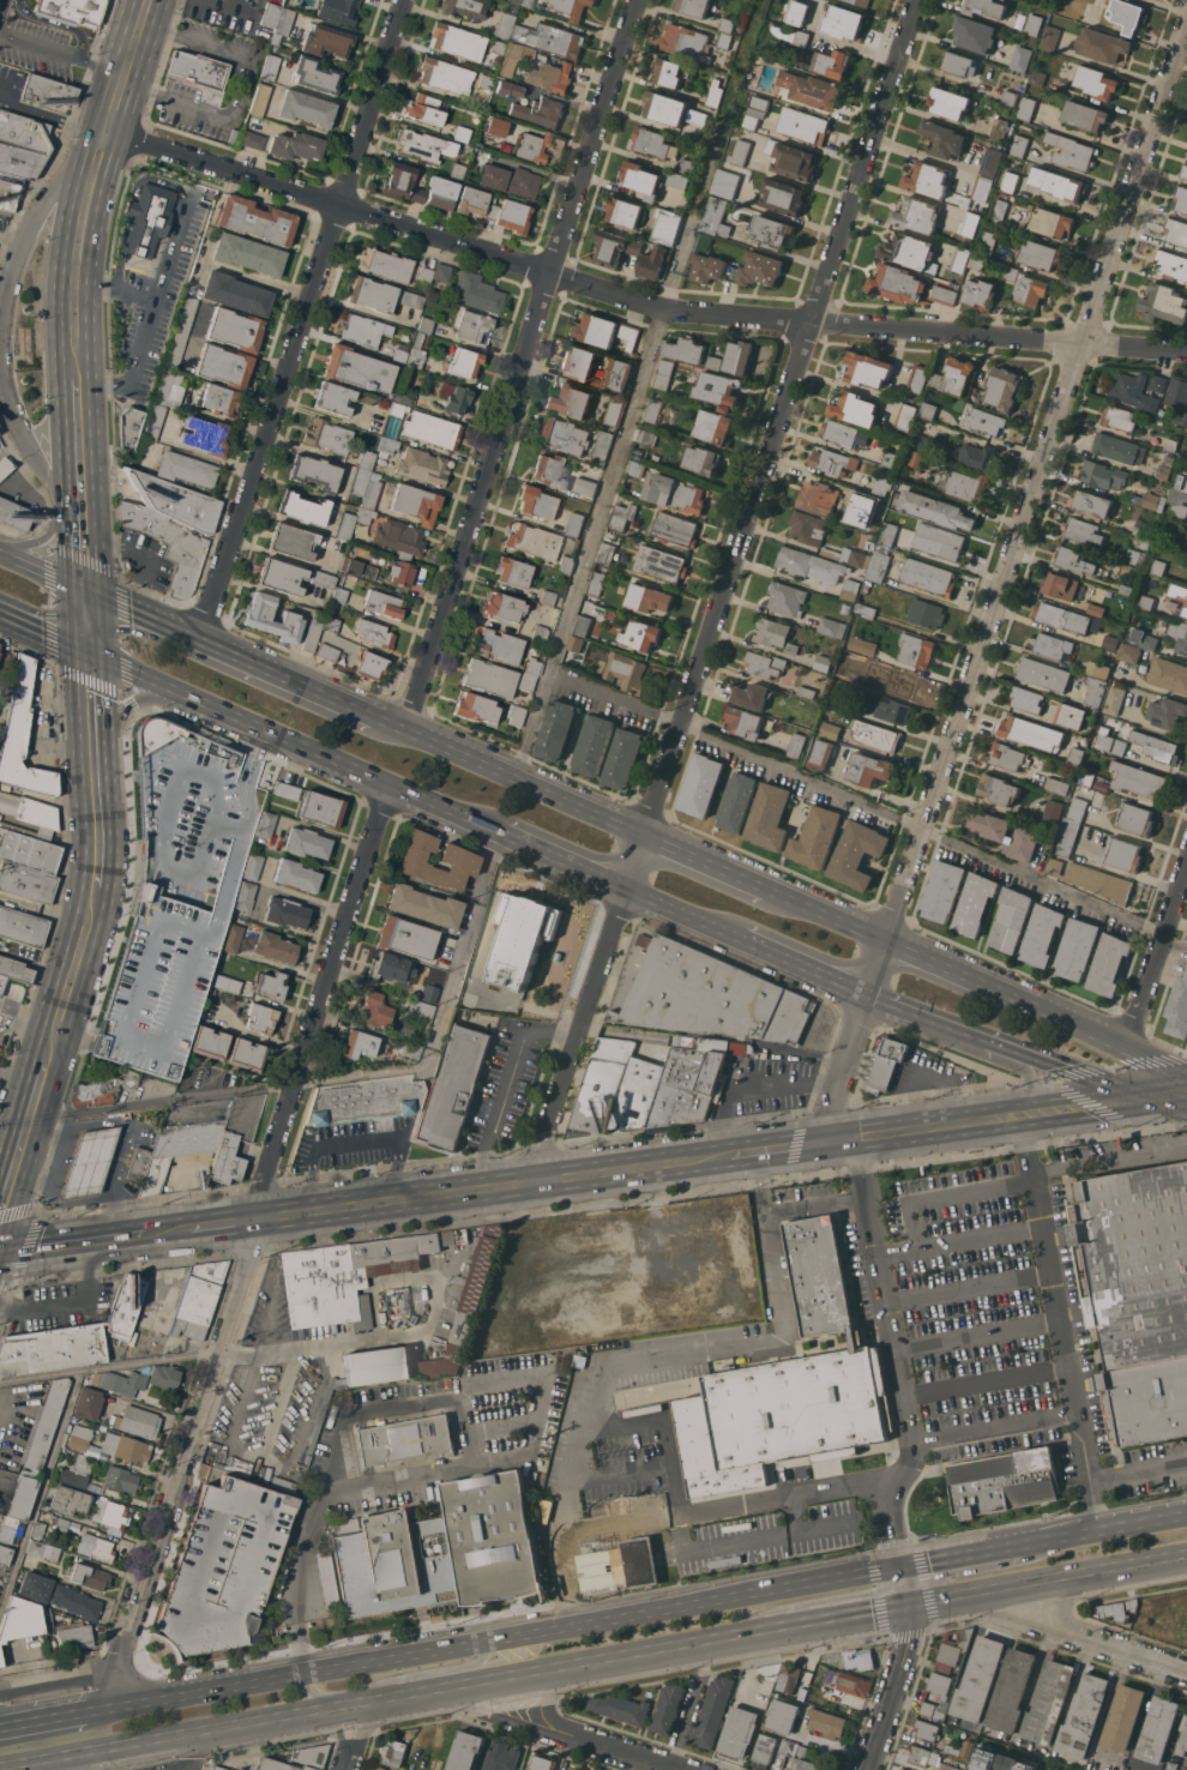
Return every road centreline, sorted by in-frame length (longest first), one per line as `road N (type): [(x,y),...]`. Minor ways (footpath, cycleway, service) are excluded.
road 1 (residential): [(917,0),(530,1184)]
road 2 (residential): [(1186,20),(839,1085)]
road 3 (residential): [(1186,354),(665,308),(108,133)]
road 4 (residential): [(386,785),(263,1193),(254,1252),(103,1711)]
road 5 (primary): [(902,1567),(86,1714)]
road 6 (primary): [(0,1769),(788,1627)]
road 7 (residential): [(635,0),(404,724)]
road 8 (residential): [(408,0),(200,639)]
road 9 (secondary): [(259,1221),(723,1157)]
road 10 (primary): [(88,654),(482,826)]
road 11 (primary): [(384,716),(86,591)]
road 12 (primary): [(645,833),(384,716)]
road 13 (primary): [(909,1605),(1186,1555)]
road 14 (primary): [(78,378),(78,242),(108,133)]
road 15 (primary): [(88,654),(97,886)]
road 16 (residential): [(683,1769),(522,1718),(494,1680)]
road 17 (residential): [(108,133),(28,227),(0,313)]
road 18 (residential): [(902,1567),(912,1642),(872,1769)]
road 19 (primary): [(986,1040),(1095,1079),(1177,1090)]
road 20 (residential): [(1186,872),(1127,1047)]
road 21 (primary): [(50,1054),(0,1227)]
road 22 (residential): [(0,362),(25,446),(84,512)]
road 23 (primary): [(97,886),(50,1054)]
road 24 (primary): [(1186,1516),(1017,1547)]
road 25 (secondary): [(854,1139),(1019,1114)]
road 26 (primary): [(95,769),(115,723),(134,705),(219,711)]
road 27 (secondary): [(1019,1114),(1177,1090)]
road 28 (primary): [(482,826),(627,891)]
road 29 (secondary): [(0,1258),(147,1236)]
road 30 (residential): [(1079,1639),(939,1600)]
road 31 (primary): [(1127,1047),(994,991)]
road 32 (primary): [(736,938),(868,995)]
road 33 (primary): [(108,133),(149,0)]
road 34 (primary): [(770,889),(645,833)]
road 35 (primary): [(84,512),(78,378)]
road 36 (primary): [(888,940),(770,889)]
road 37 (primary): [(375,1702),(478,1661),(482,1644)]
road 38 (primary): [(868,995),(986,1040)]
road 39 (primary): [(788,1627),(909,1605)]

